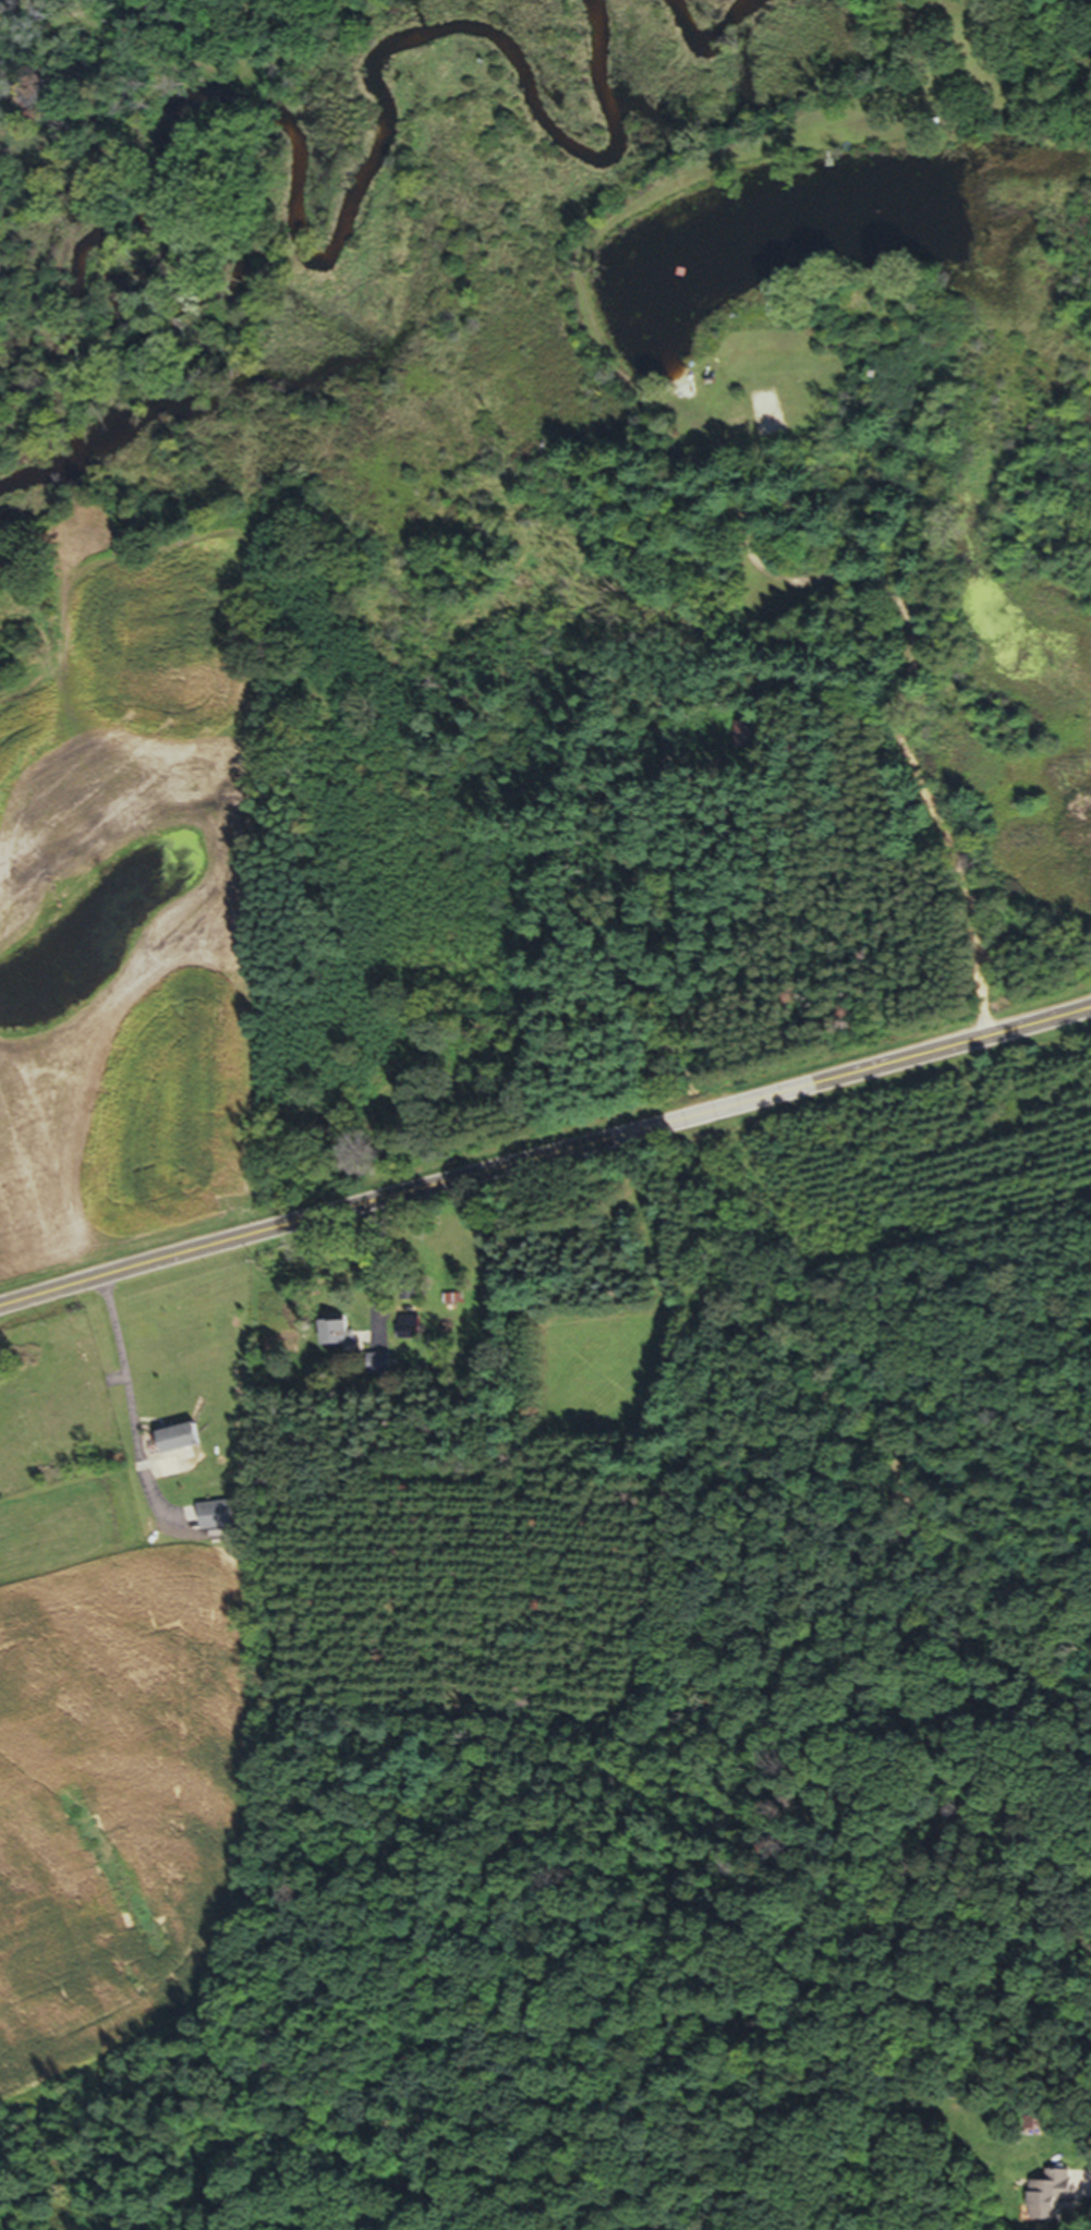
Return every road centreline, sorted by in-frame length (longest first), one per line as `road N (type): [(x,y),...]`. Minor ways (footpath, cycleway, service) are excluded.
road 1 (primary): [(0,1306),(1090,1010)]

